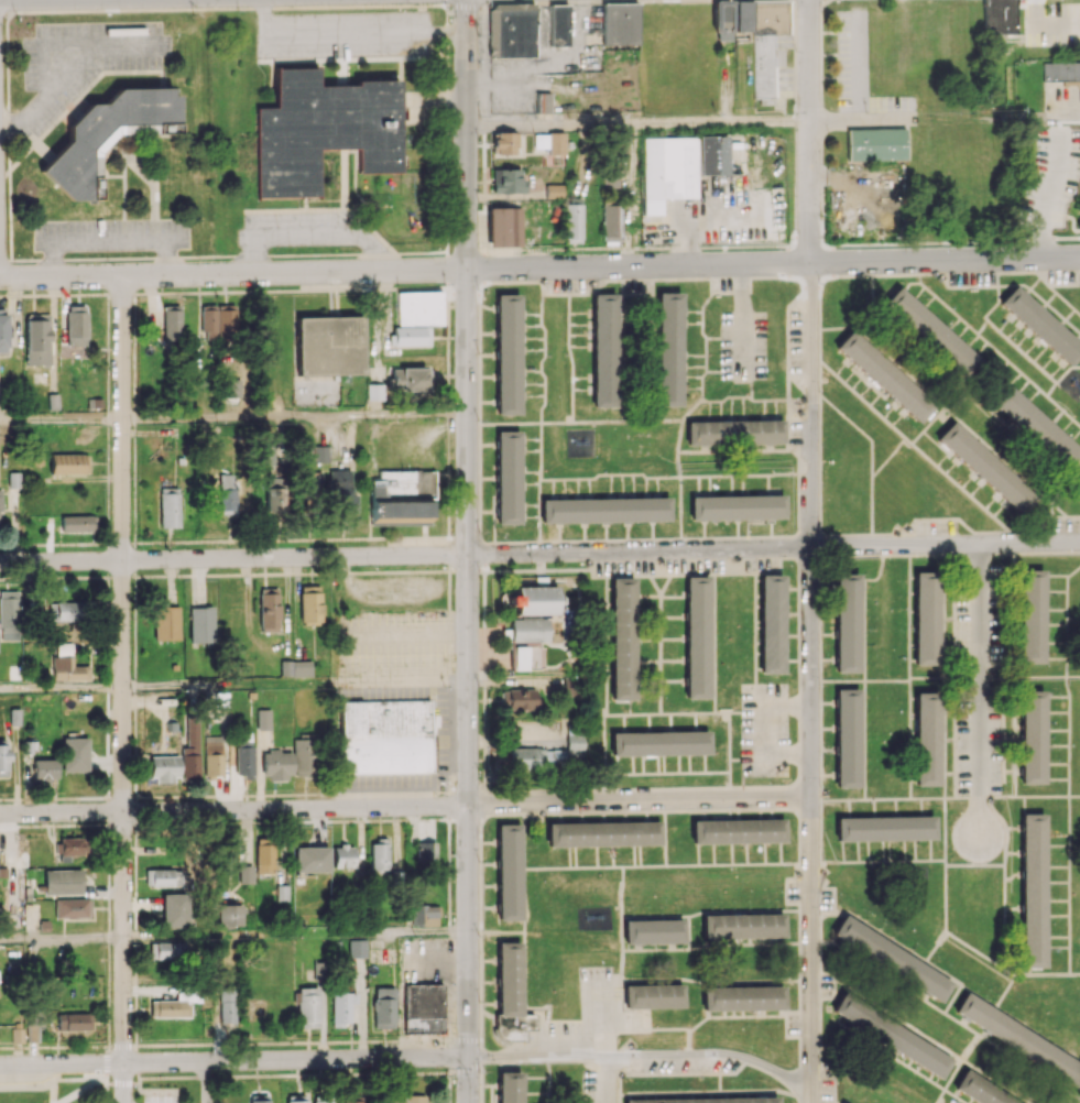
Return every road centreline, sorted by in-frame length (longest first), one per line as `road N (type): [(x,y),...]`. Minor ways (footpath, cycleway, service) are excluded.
road 1 (residential): [(466,0),(469,1102)]
road 2 (residential): [(1079,542),(0,562)]
road 3 (residential): [(810,263),(811,1102)]
road 4 (residential): [(810,799),(0,813)]
road 5 (residential): [(810,263),(0,276)]
road 6 (residential): [(121,275),(121,1064)]
road 7 (residential): [(469,1058),(0,1067)]
road 8 (residential): [(811,1090),(749,1057),(469,1058)]
road 9 (residential): [(980,543),(978,834)]
road 10 (residential): [(1079,257),(810,263)]
road 11 (residential): [(808,0),(810,263)]

